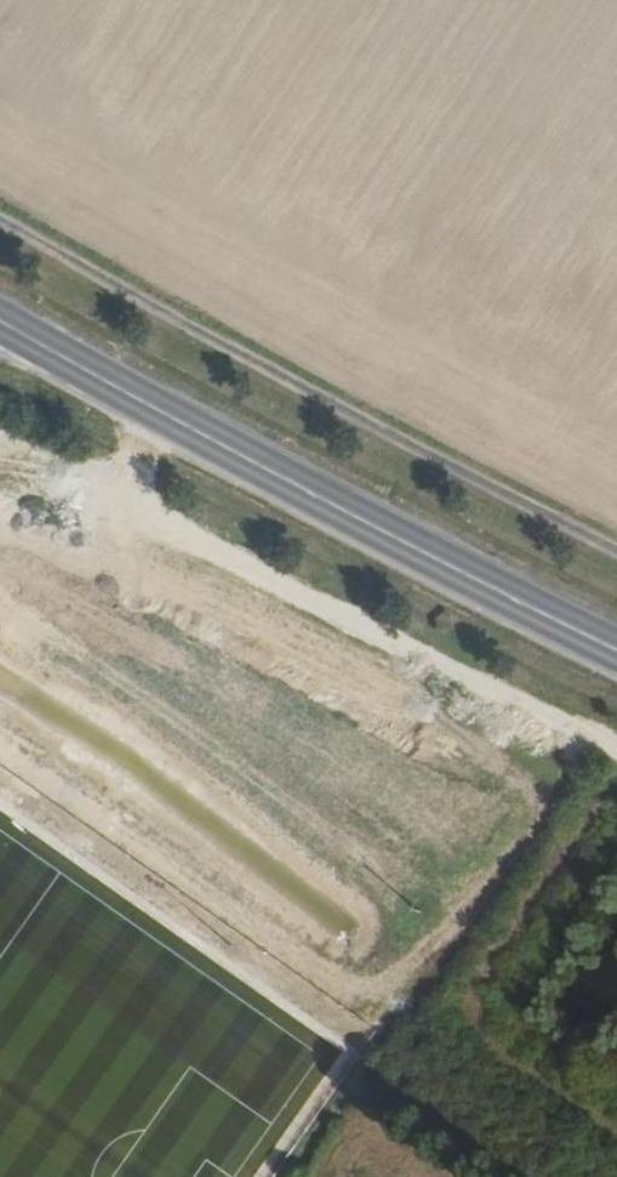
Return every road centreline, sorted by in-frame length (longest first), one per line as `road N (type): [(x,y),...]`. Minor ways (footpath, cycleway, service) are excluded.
road 1 (track): [(0,220),(352,419),(616,555)]
road 2 (secondary): [(0,323),(616,652)]
road 3 (track): [(0,431),(152,518),(616,754)]

